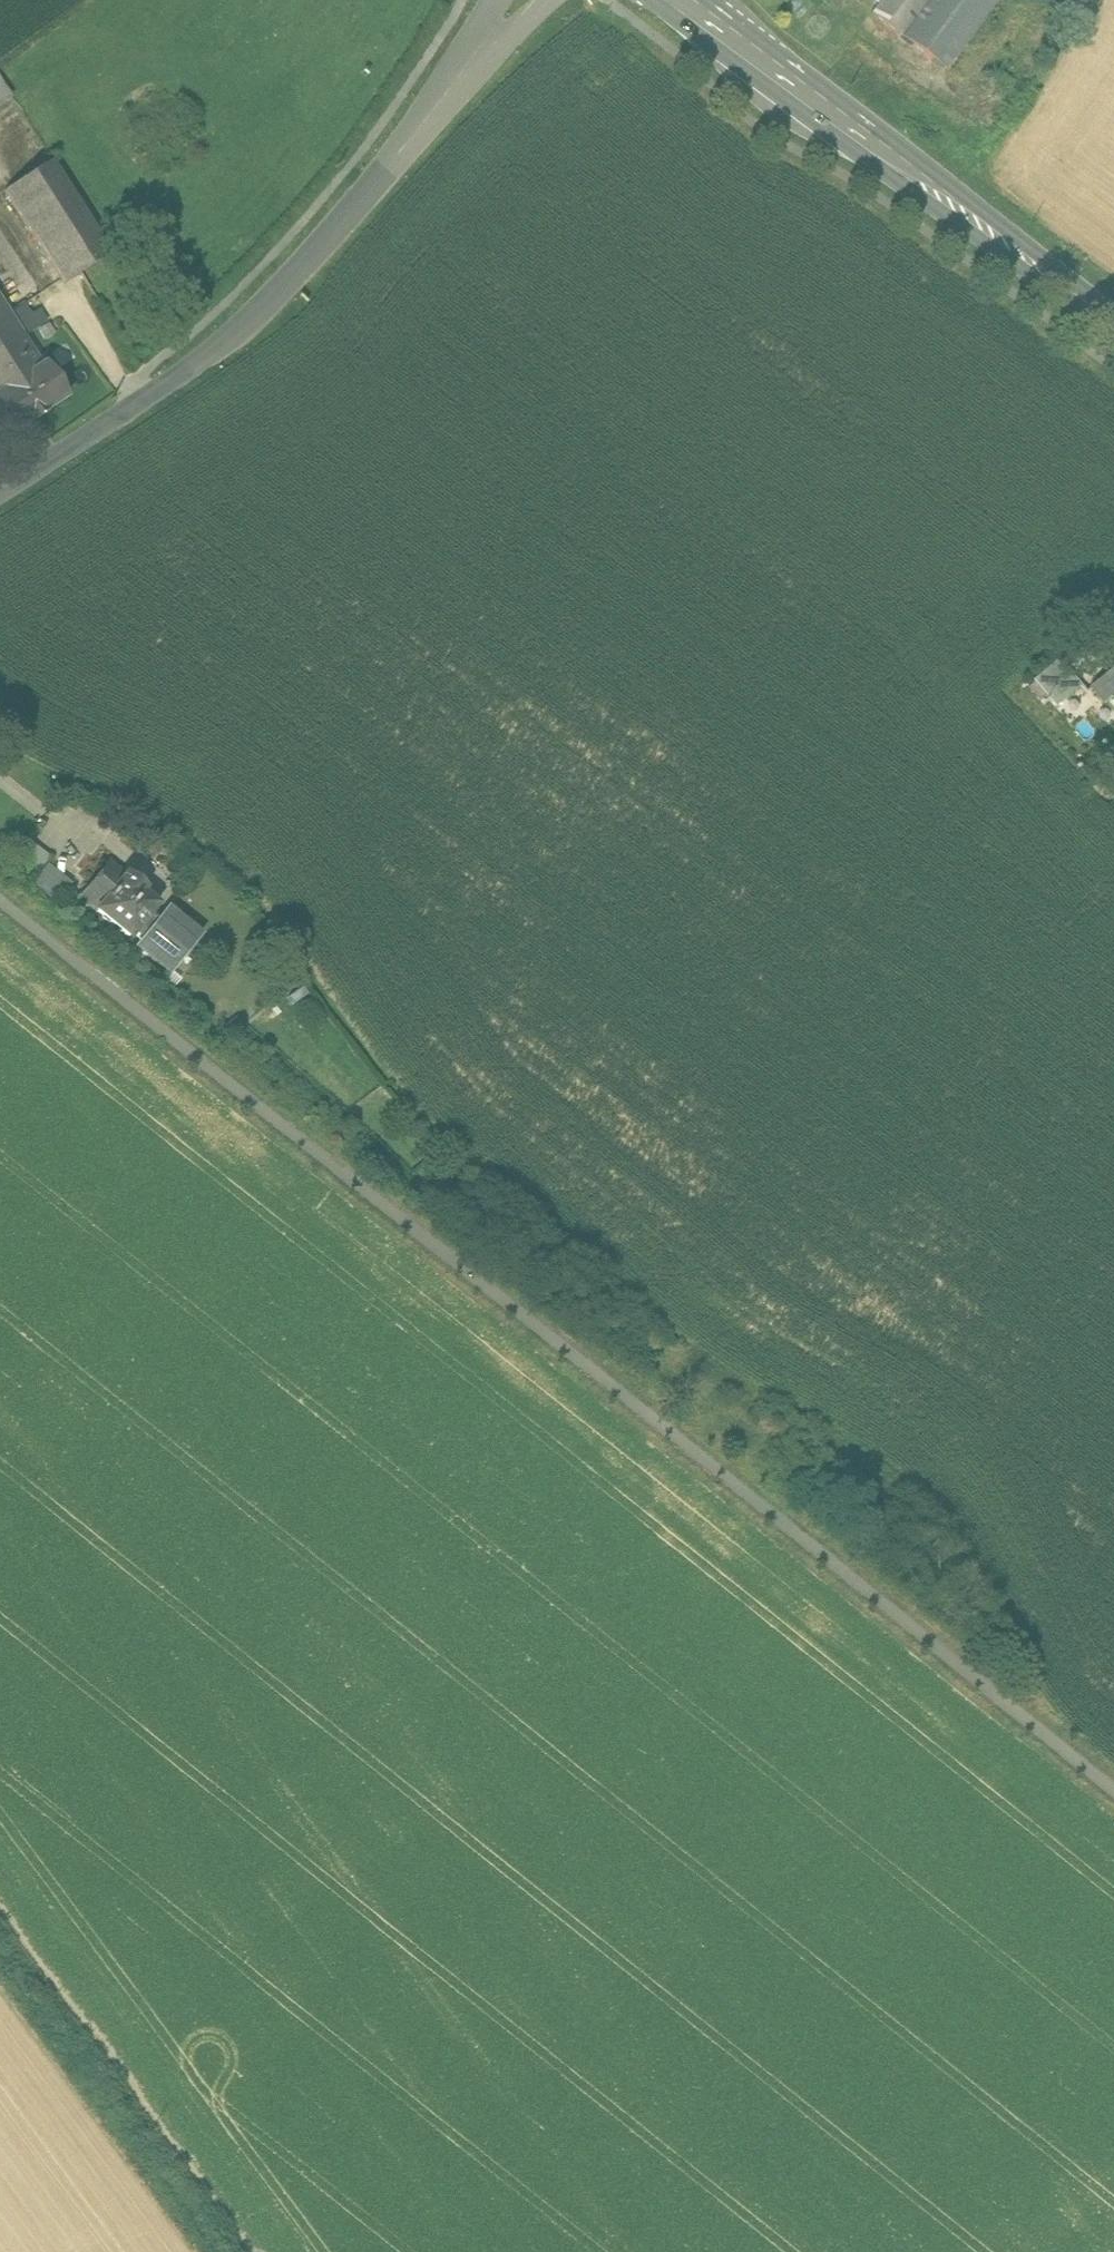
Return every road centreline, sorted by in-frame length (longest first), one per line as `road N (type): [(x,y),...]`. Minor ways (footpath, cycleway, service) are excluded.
road 1 (tertiary): [(0,494),(280,283),(521,0)]
road 2 (primary): [(707,13),(1113,325)]

